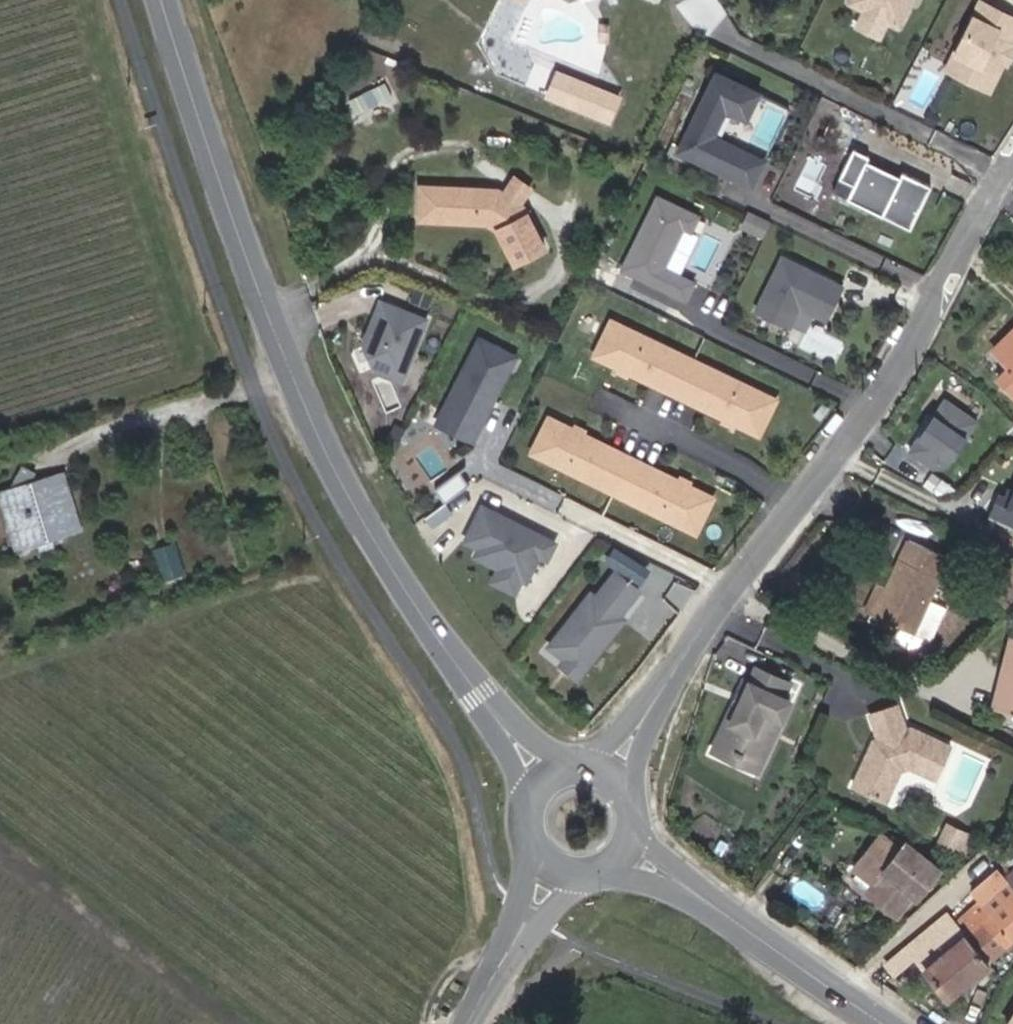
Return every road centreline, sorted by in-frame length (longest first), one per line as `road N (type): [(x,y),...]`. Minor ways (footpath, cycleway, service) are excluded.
road 1 (tertiary): [(161,0),(270,315),(338,474),(501,727)]
road 2 (residential): [(831,460),(915,339),(1012,164)]
road 3 (residential): [(648,712),(831,460)]
road 4 (track): [(0,858),(231,1023)]
road 5 (tertiary): [(685,887),(888,1023)]
road 6 (residential): [(831,460),(946,510)]

